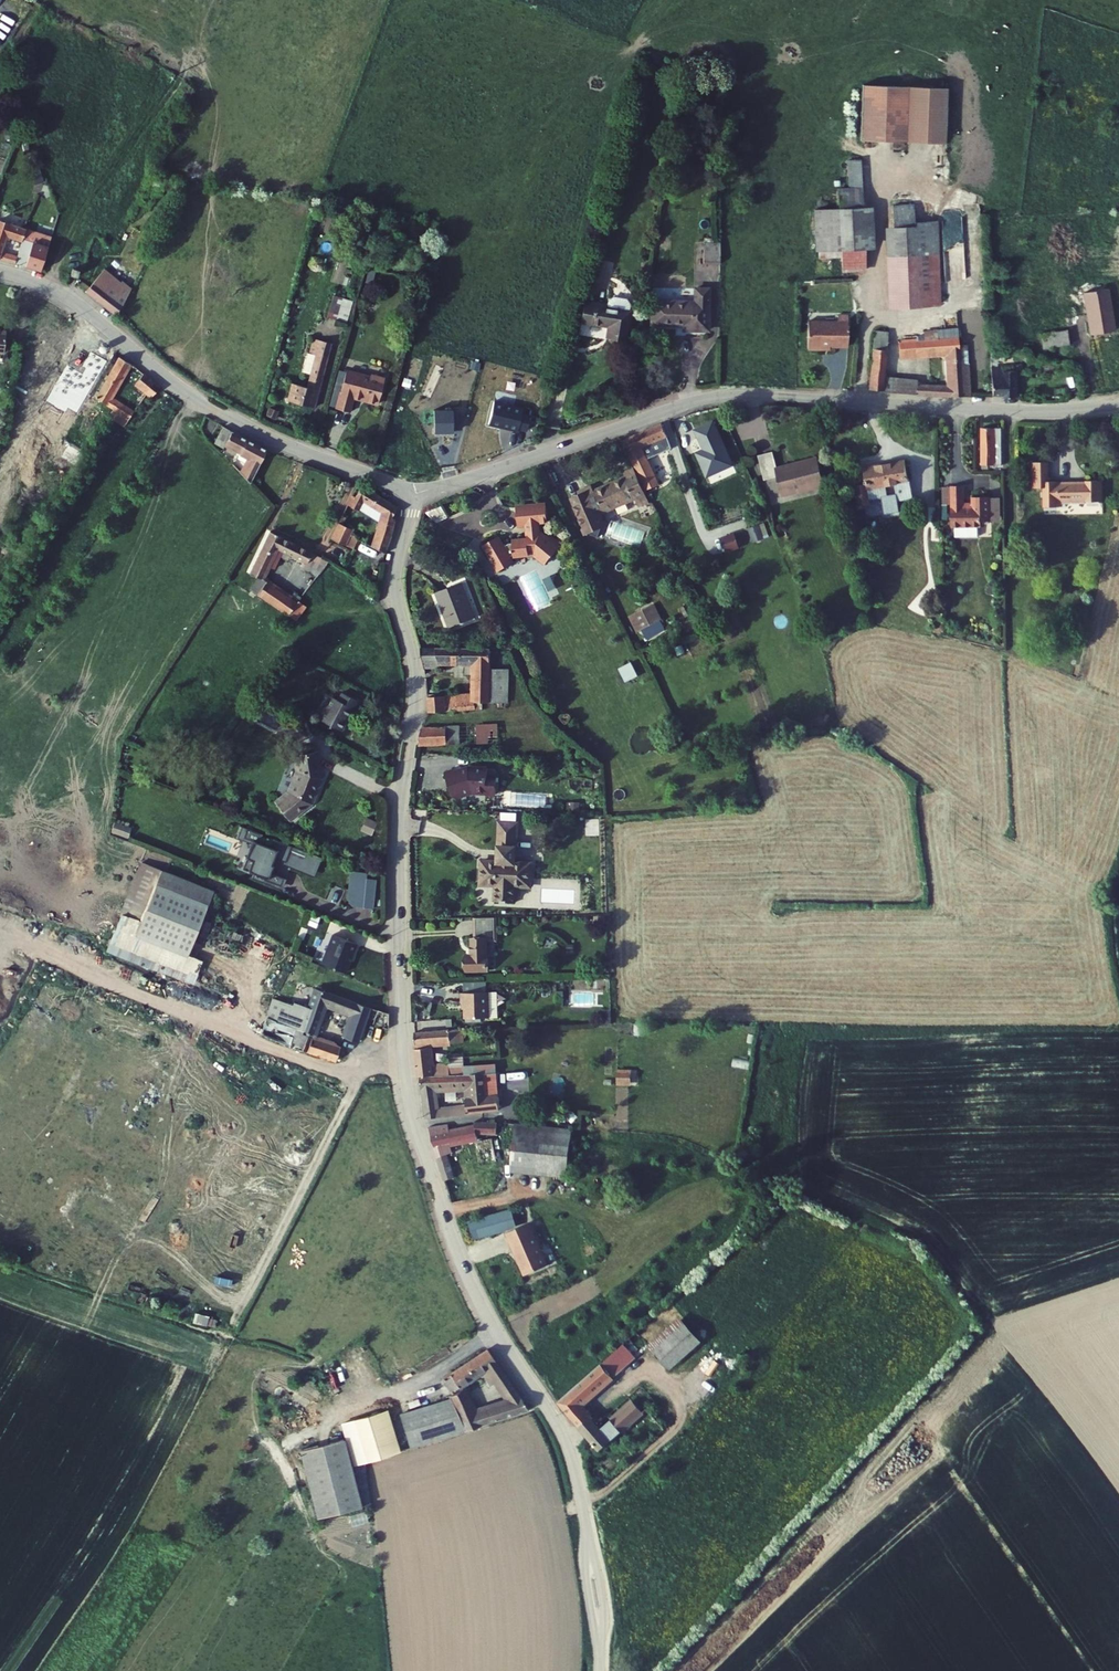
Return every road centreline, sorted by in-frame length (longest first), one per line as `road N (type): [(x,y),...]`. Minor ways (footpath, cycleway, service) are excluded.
road 1 (residential): [(412,493),(396,575),(415,687),(398,823),(408,1095),(471,1285),(567,1443),(587,1537),(600,1670)]
road 2 (tertiary): [(412,493),(718,396),(1041,411),(1118,405)]
road 3 (tertiary): [(0,272),(63,295),(215,409),(412,493)]

